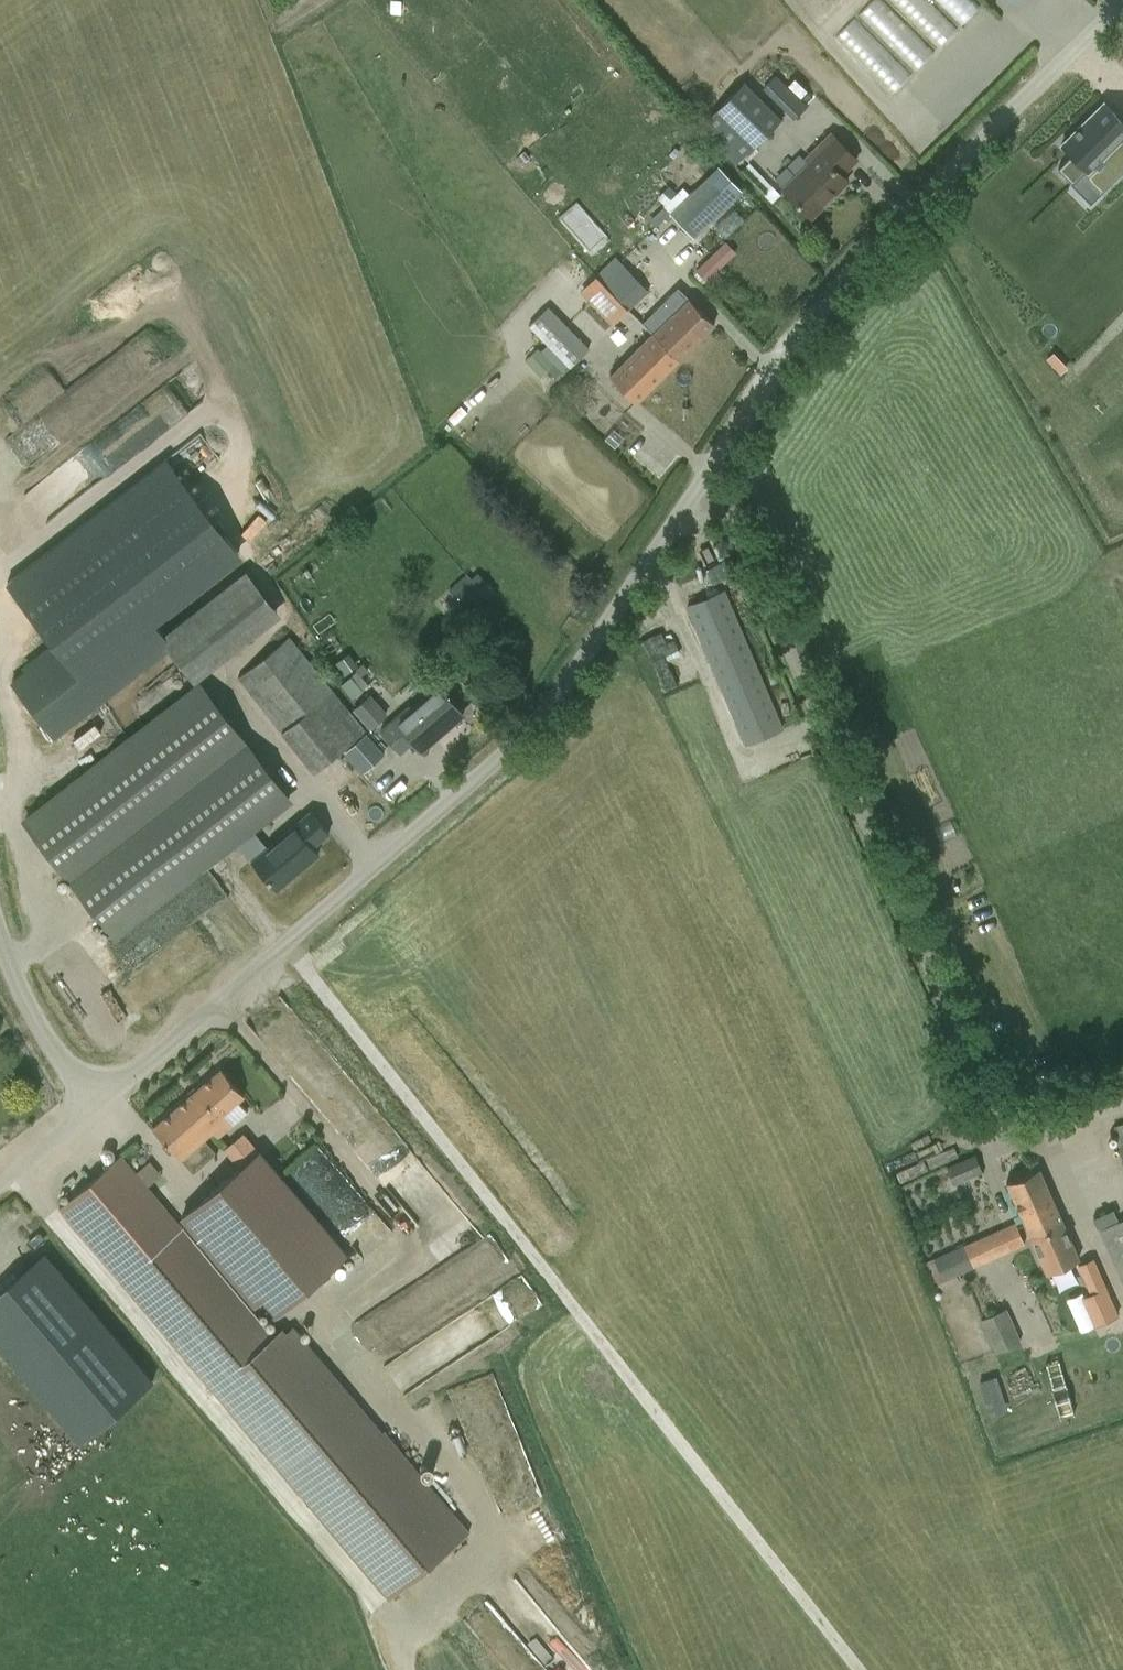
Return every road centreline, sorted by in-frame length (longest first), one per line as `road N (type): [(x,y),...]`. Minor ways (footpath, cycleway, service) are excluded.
road 1 (unclassified): [(96,1104),(519,739),(699,485)]
road 2 (unclassified): [(1020,1099),(990,1079),(963,1035),(740,544),(699,485)]
road 3 (unclassified): [(699,485),(858,263),(1122,0)]
road 4 (unclassified): [(96,1104),(48,1044),(0,941)]
road 5 (unclassified): [(0,1189),(96,1104)]

